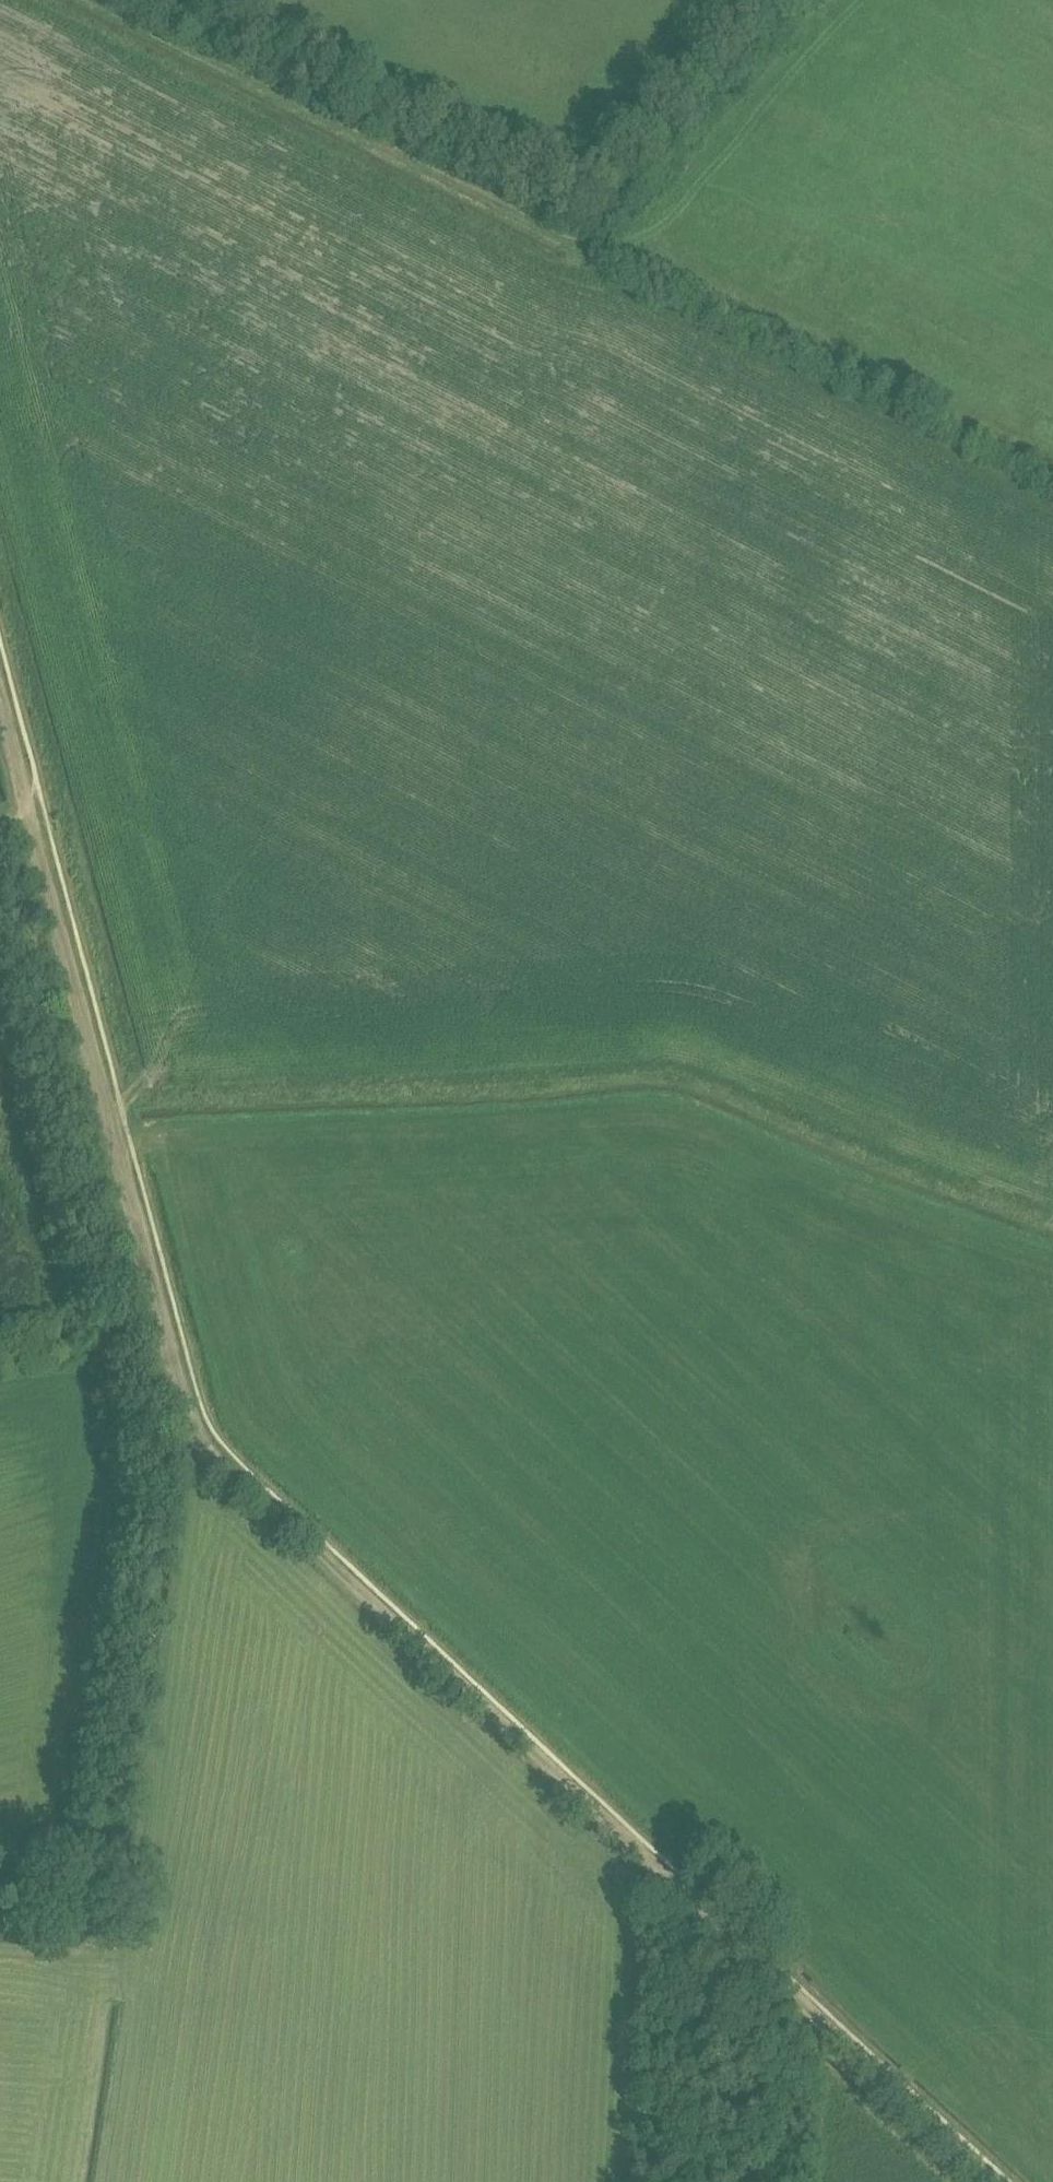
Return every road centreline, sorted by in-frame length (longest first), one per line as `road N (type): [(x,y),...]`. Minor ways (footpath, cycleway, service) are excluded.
road 1 (track): [(36,807),(189,1417),(209,1446),(666,1871),(852,2060),(990,2181)]
road 2 (track): [(100,0),(1052,480)]
road 3 (track): [(0,676),(36,807)]

